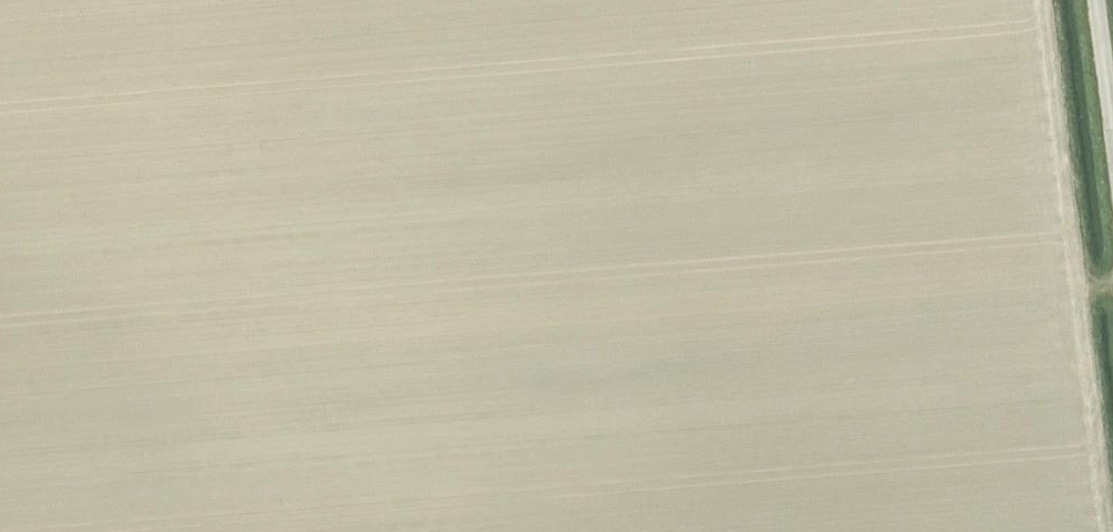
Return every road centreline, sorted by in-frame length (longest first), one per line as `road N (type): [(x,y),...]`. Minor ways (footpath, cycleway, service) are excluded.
road 1 (unclassified): [(1112,162),(1093,0)]

